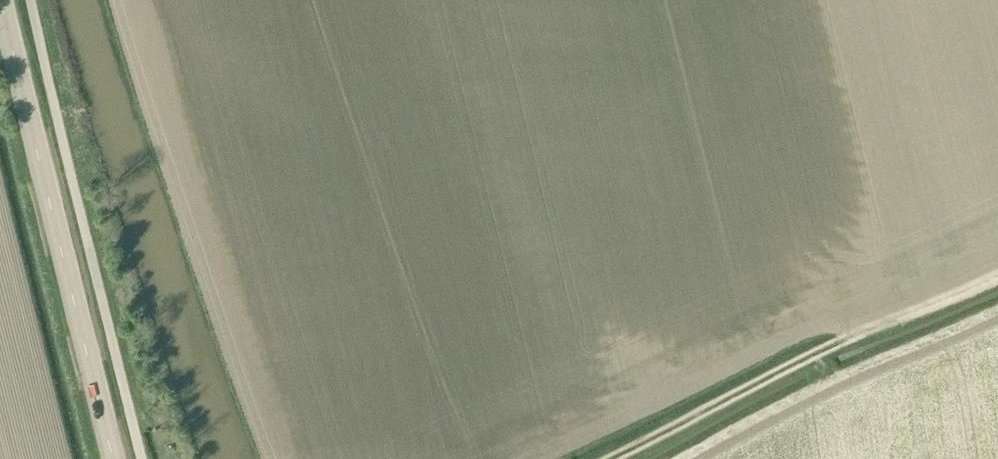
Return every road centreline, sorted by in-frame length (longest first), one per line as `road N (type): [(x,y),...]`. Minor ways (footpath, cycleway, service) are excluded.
road 1 (secondary): [(114,458),(0,0)]
road 2 (track): [(610,458),(997,274)]

